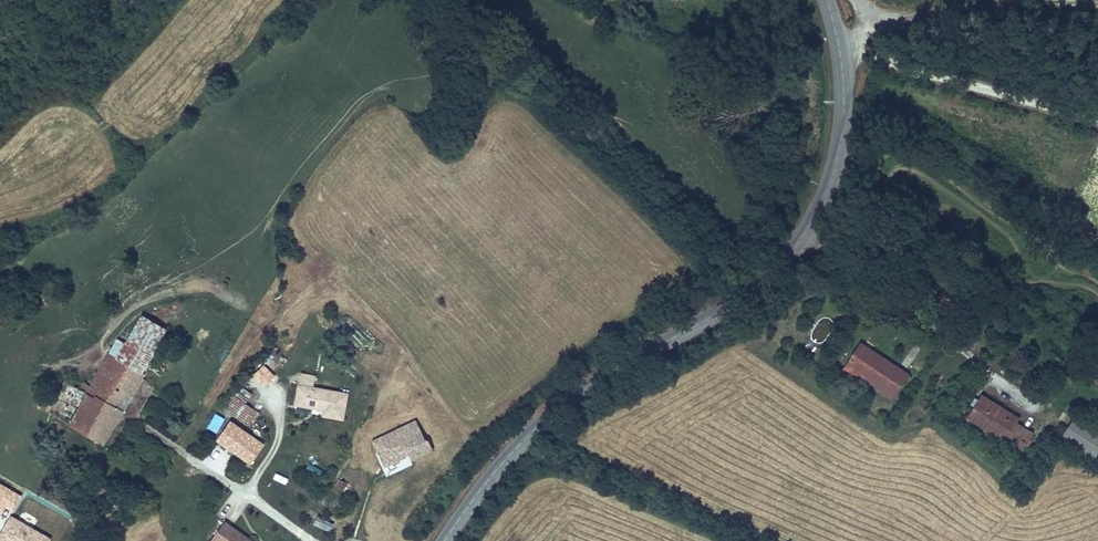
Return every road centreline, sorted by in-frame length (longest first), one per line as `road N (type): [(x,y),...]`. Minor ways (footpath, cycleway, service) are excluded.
road 1 (tertiary): [(443,540),(532,432),(746,292),(805,233),(834,167),(840,120),(840,69),(825,0)]
road 2 (track): [(838,52),(1097,120)]
road 3 (track): [(831,20),(1000,0)]

